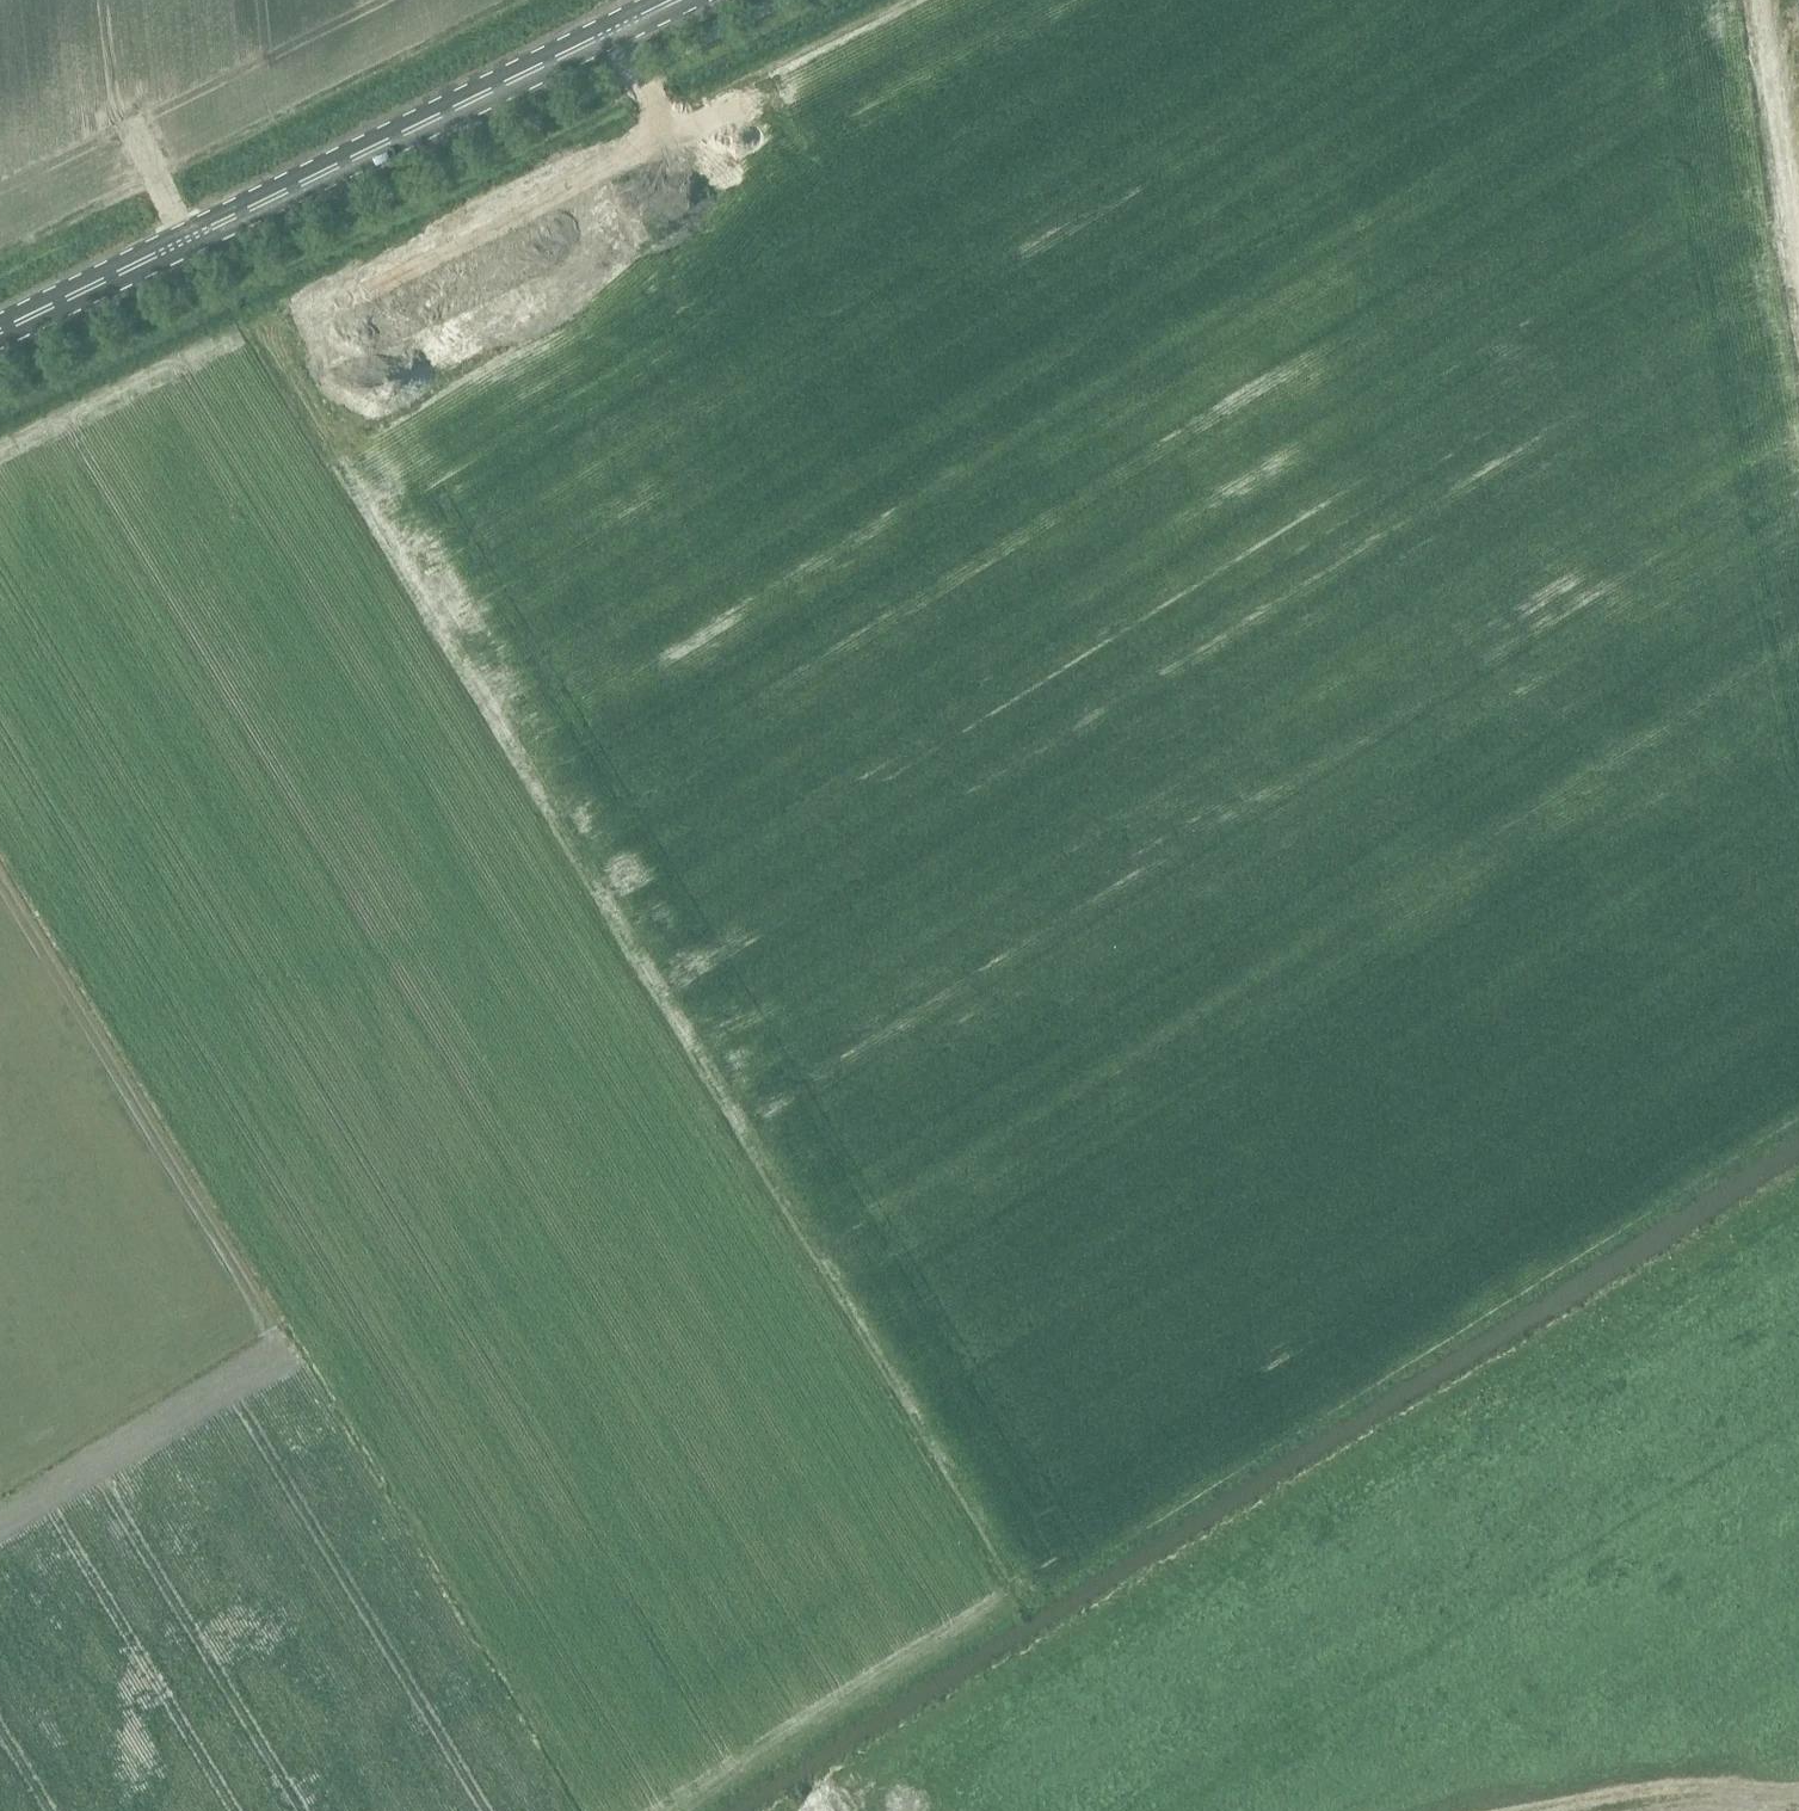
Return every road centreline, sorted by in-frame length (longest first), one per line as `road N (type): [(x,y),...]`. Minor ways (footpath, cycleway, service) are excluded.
road 1 (tertiary): [(0,328),(667,0)]

